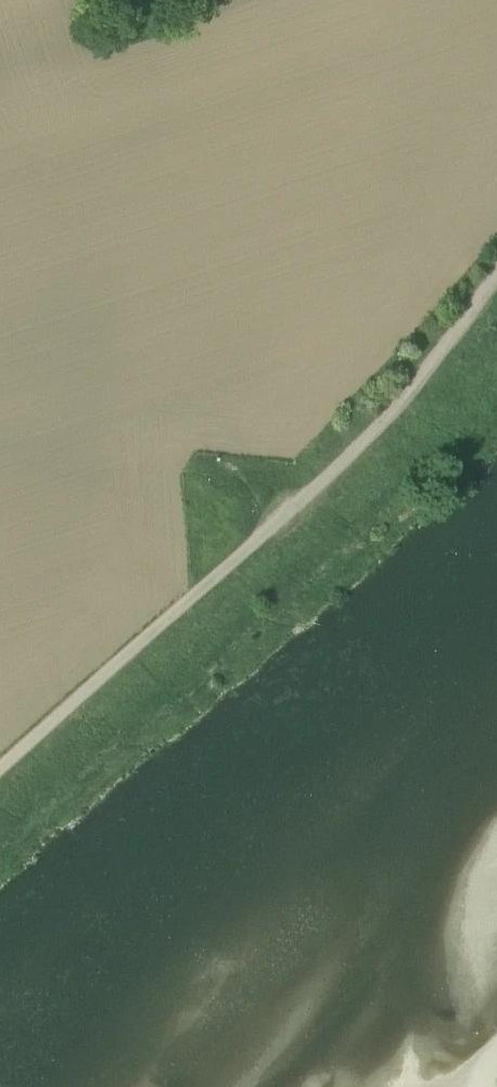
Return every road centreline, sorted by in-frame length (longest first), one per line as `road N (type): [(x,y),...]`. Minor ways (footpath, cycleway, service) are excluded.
road 1 (unclassified): [(0,767),(338,466),(403,395),(496,267)]

